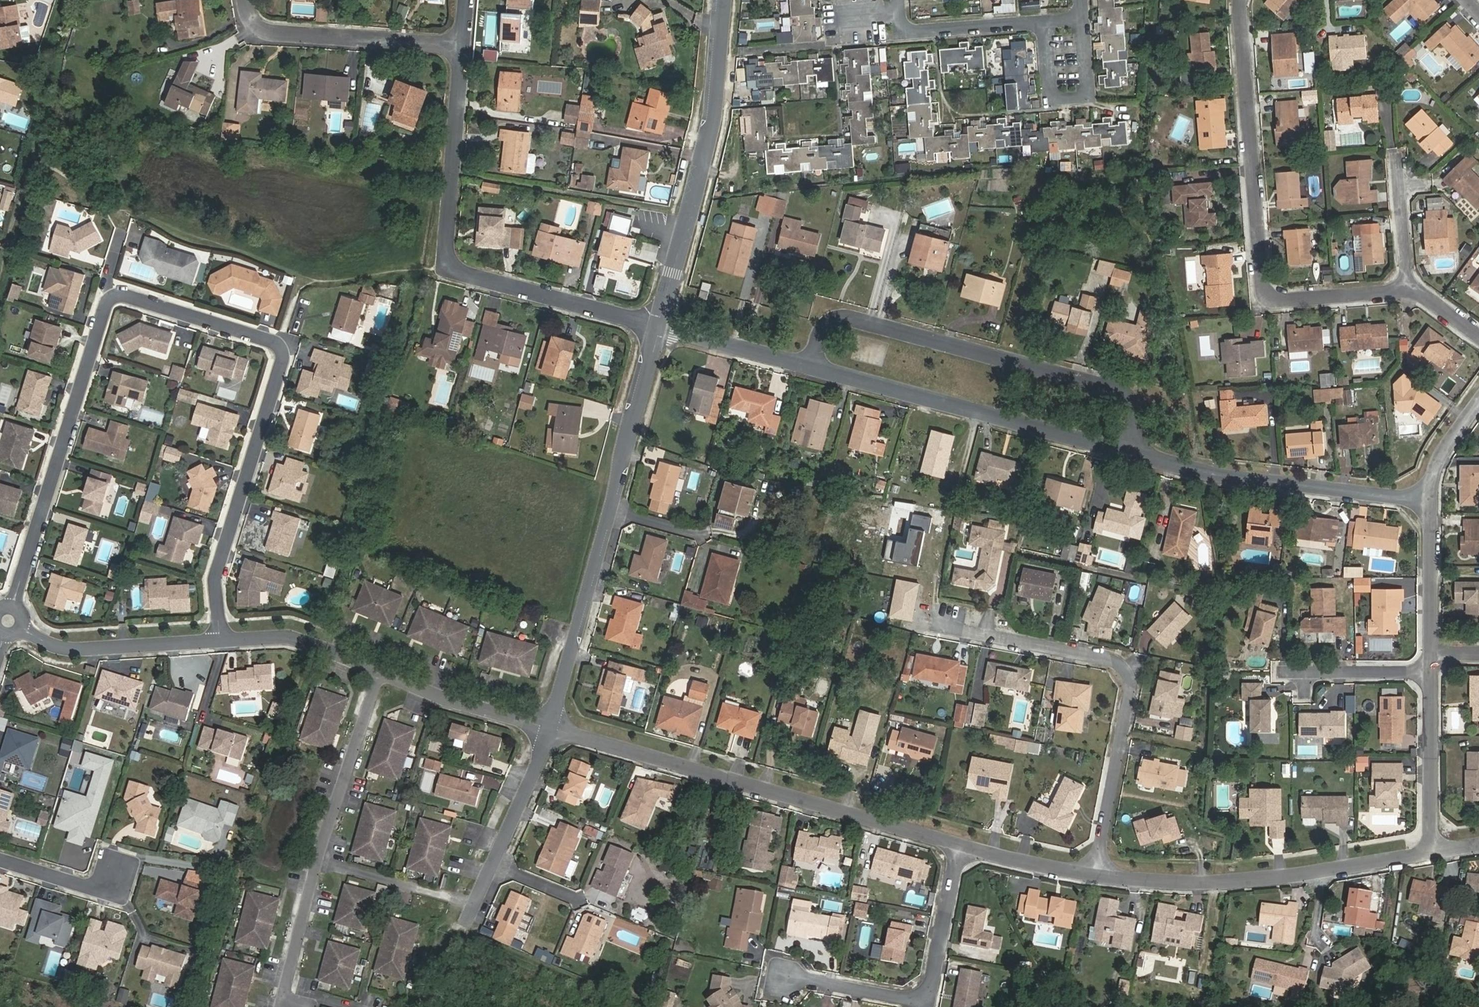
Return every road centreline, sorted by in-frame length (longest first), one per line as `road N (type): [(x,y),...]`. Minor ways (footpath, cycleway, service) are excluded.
road 1 (residential): [(9,622),(106,305),(123,296),(274,344),(280,363),(215,584),(221,645)]
road 2 (residential): [(658,324),(447,266),(459,43)]
road 3 (residential): [(1408,291),(1267,299),(1242,0)]
road 4 (residential): [(1151,461),(1158,429),(1147,405),(1112,391),(847,318),(828,322),(817,335),(808,366)]
road 5 (residential): [(551,729),(956,846)]
road 6 (residential): [(658,324),(551,729)]
road 7 (residential): [(1097,878),(1128,677),(1101,658),(941,627)]
road 8 (residential): [(808,366),(1151,461)]
road 9 (residential): [(1097,878),(1267,879),(1434,853)]
road 10 (residential): [(722,0),(708,137),(658,324)]
road 11 (residential): [(1151,461),(1425,503)]
road 12 (residential): [(246,0),(250,26),(459,43)]
road 13 (residential): [(9,622),(59,650),(221,645)]
road 14 (residential): [(374,670),(318,859)]
road 15 (residential): [(1084,18),(1090,94),(1049,97),(1043,22)]
road 16 (residential): [(374,670),(551,729)]
road 17 (residential): [(551,729),(482,901)]
road 18 (residential): [(1434,853),(1430,676)]
road 19 (residential): [(1043,22),(901,32),(898,0)]
road 20 (unclassified): [(318,859),(479,904)]
road 21 (residential): [(956,846),(926,1006)]
road 22 (residential): [(221,645),(290,640),(374,670)]
road 23 (residential): [(658,324),(808,366)]
road 24 (residential): [(318,859),(275,1006)]
road 25 (residential): [(1429,652),(1425,503)]
road 26 (residential): [(926,1006),(780,978)]
road 27 (residential): [(0,859),(108,896),(118,864)]
road 28 (residential): [(956,846),(1097,878)]
road 29 (residential): [(1408,291),(1395,158)]
road 30 (residential): [(1430,676),(1297,676)]
road 31 (track): [(417,1006),(434,955),(482,901)]

